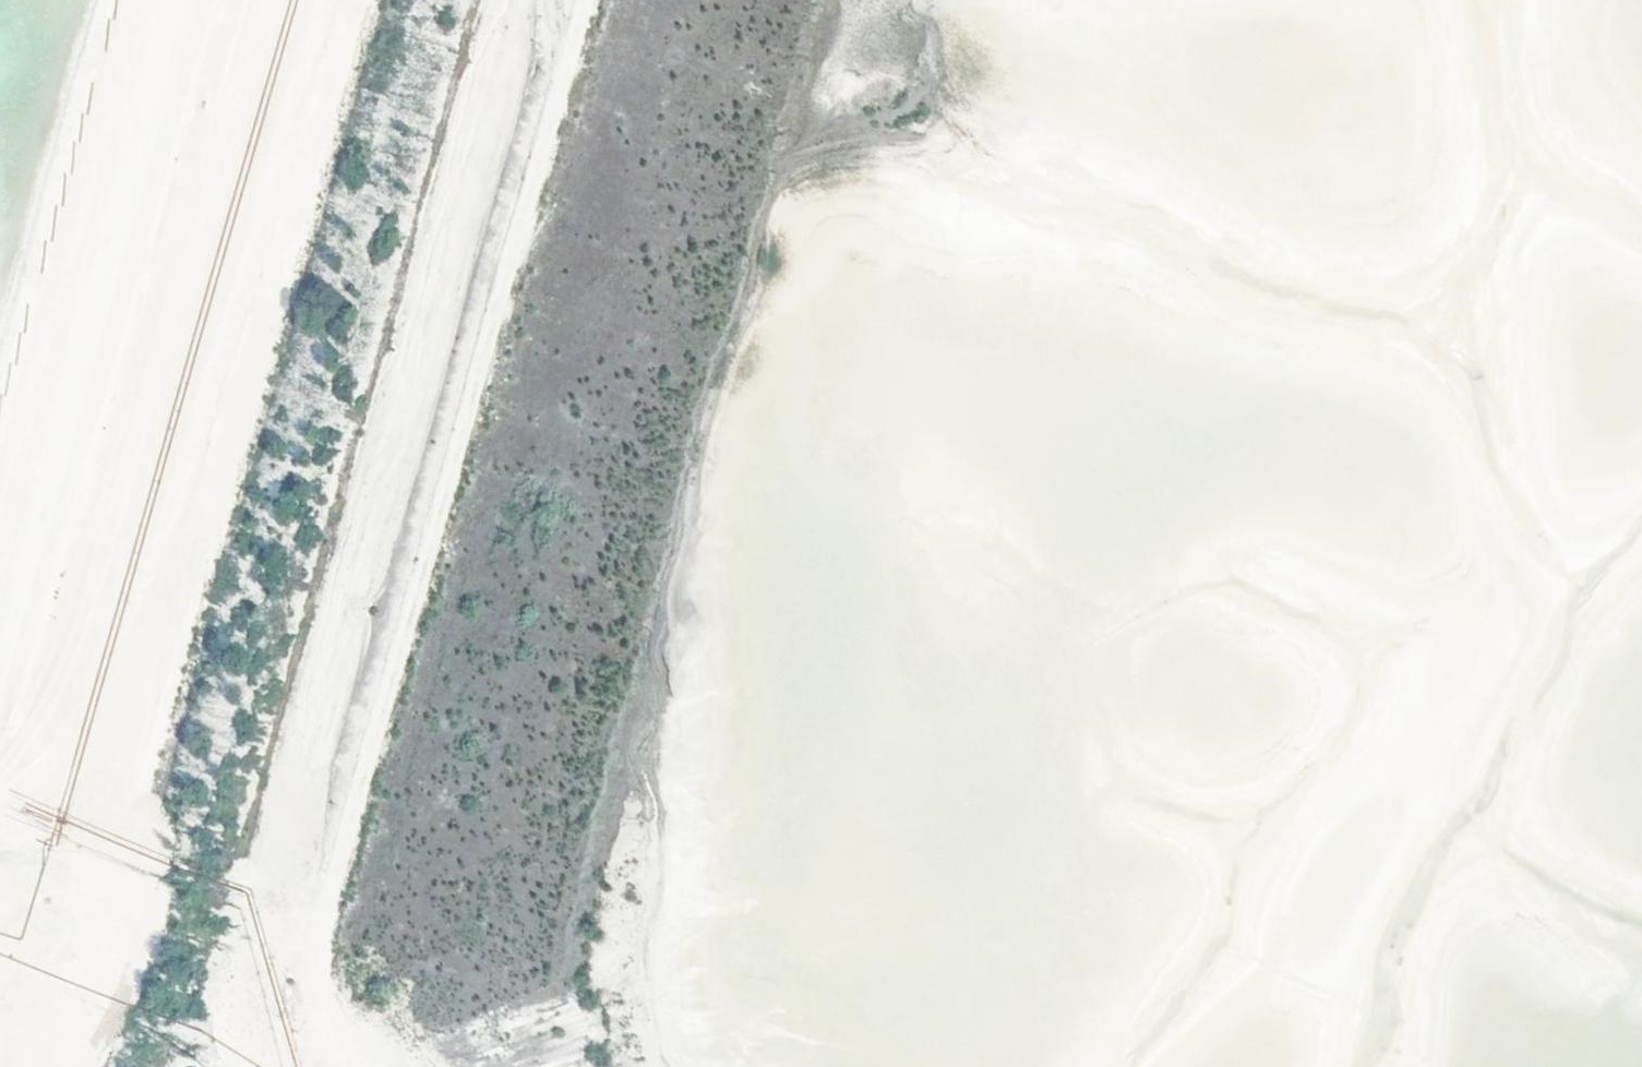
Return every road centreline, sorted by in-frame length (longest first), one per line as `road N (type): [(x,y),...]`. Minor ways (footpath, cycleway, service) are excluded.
road 1 (track): [(0,946),(87,887),(347,0)]

